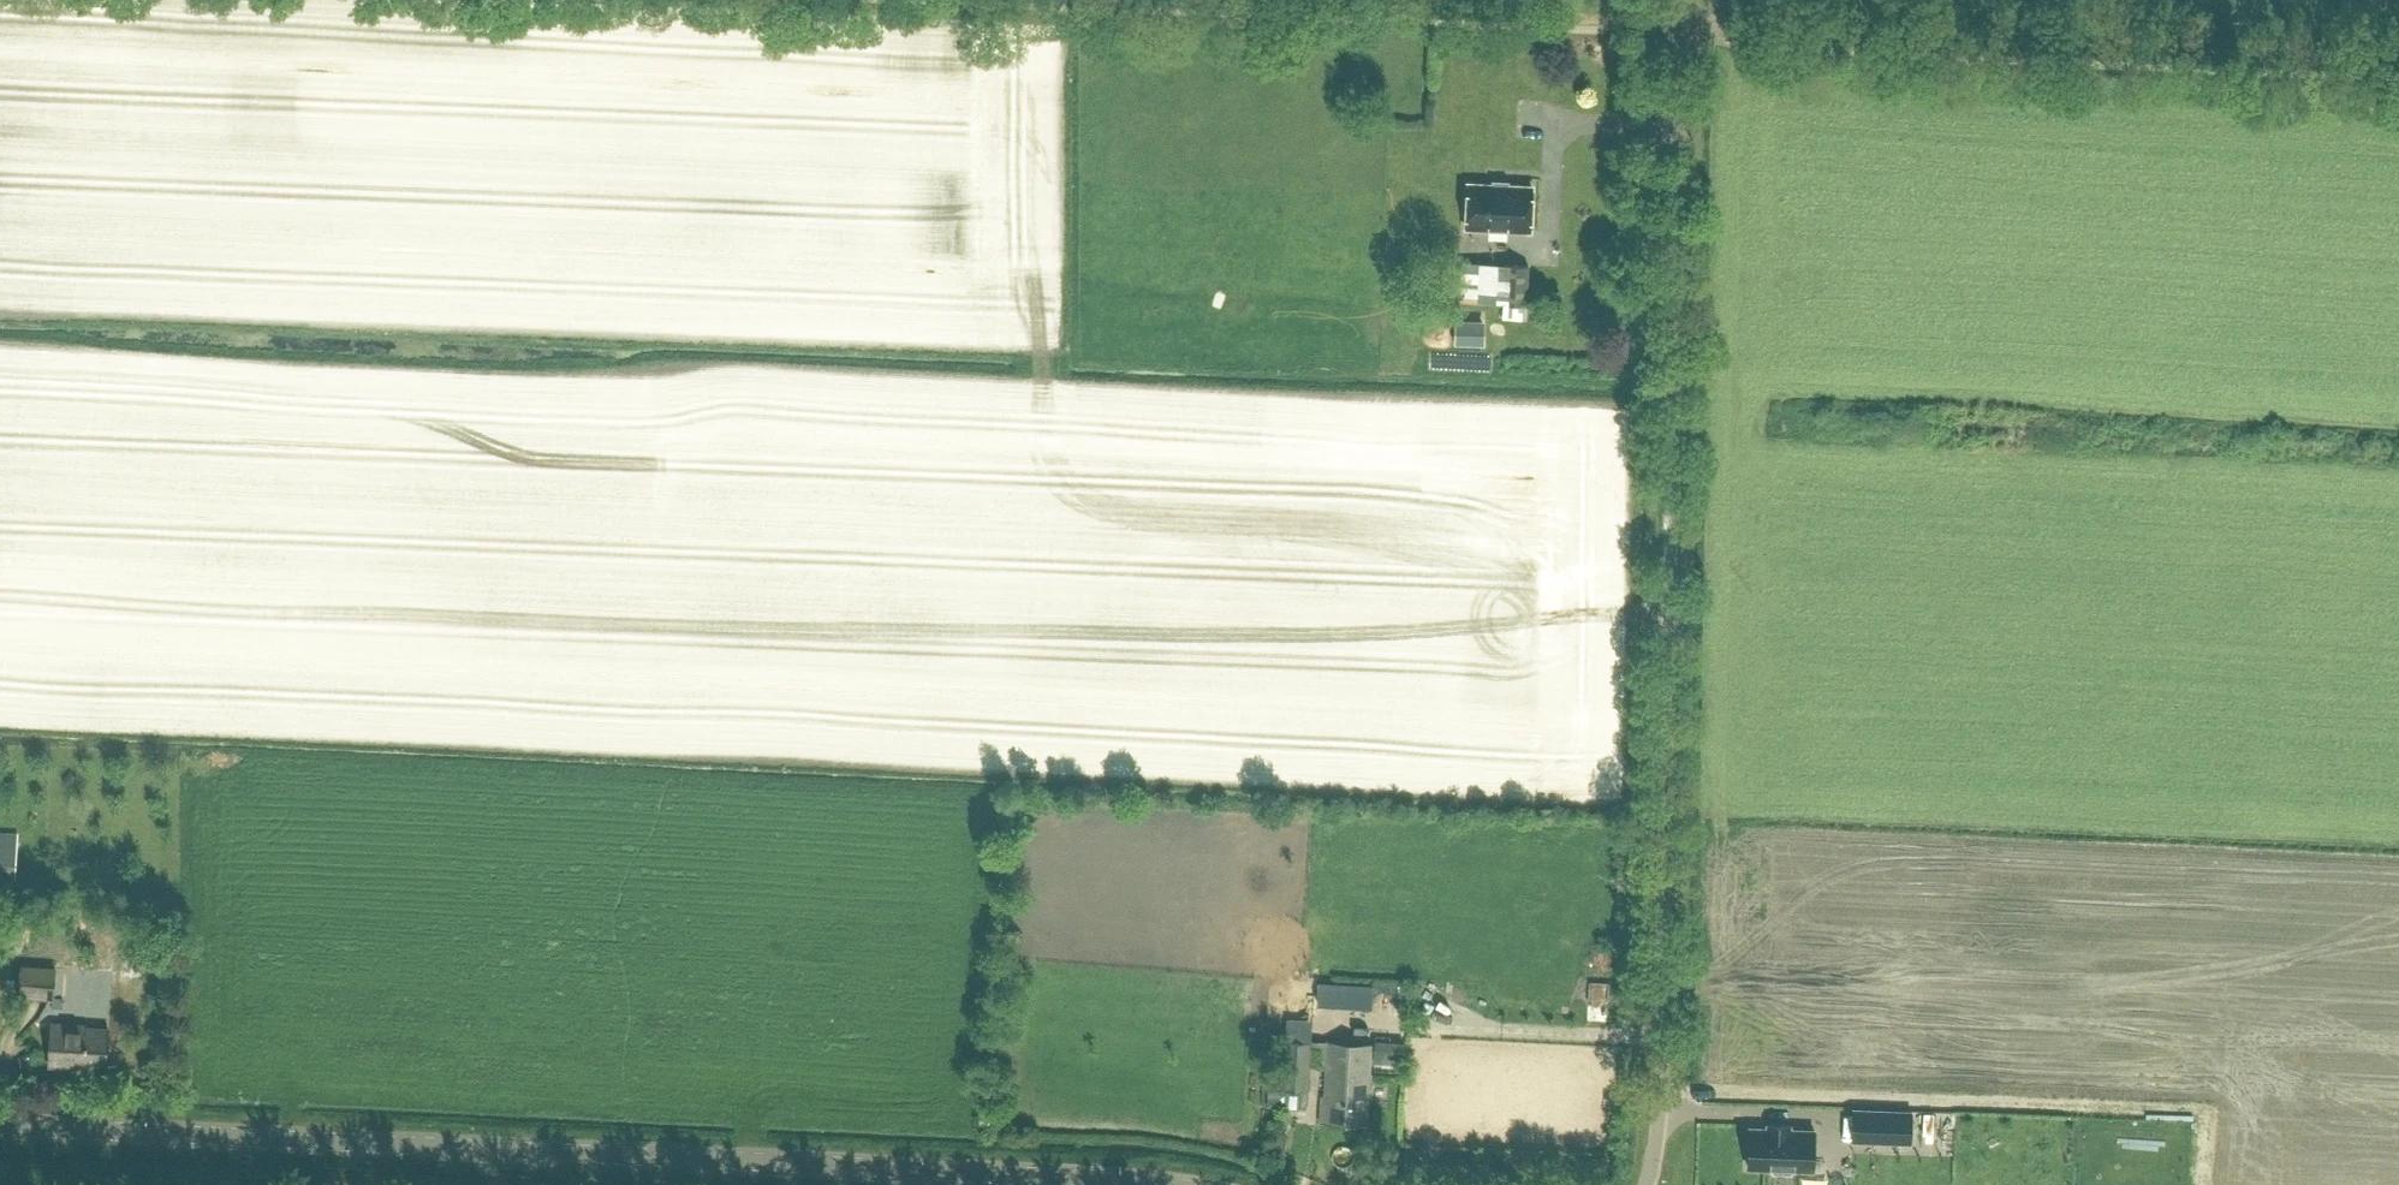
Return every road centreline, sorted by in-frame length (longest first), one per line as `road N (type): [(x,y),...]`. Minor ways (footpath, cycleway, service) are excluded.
road 1 (unclassified): [(1648,1184),(1660,1121),(1680,0)]
road 2 (tertiary): [(1174,1184),(0,1123)]
road 3 (track): [(1680,19),(2398,55)]

